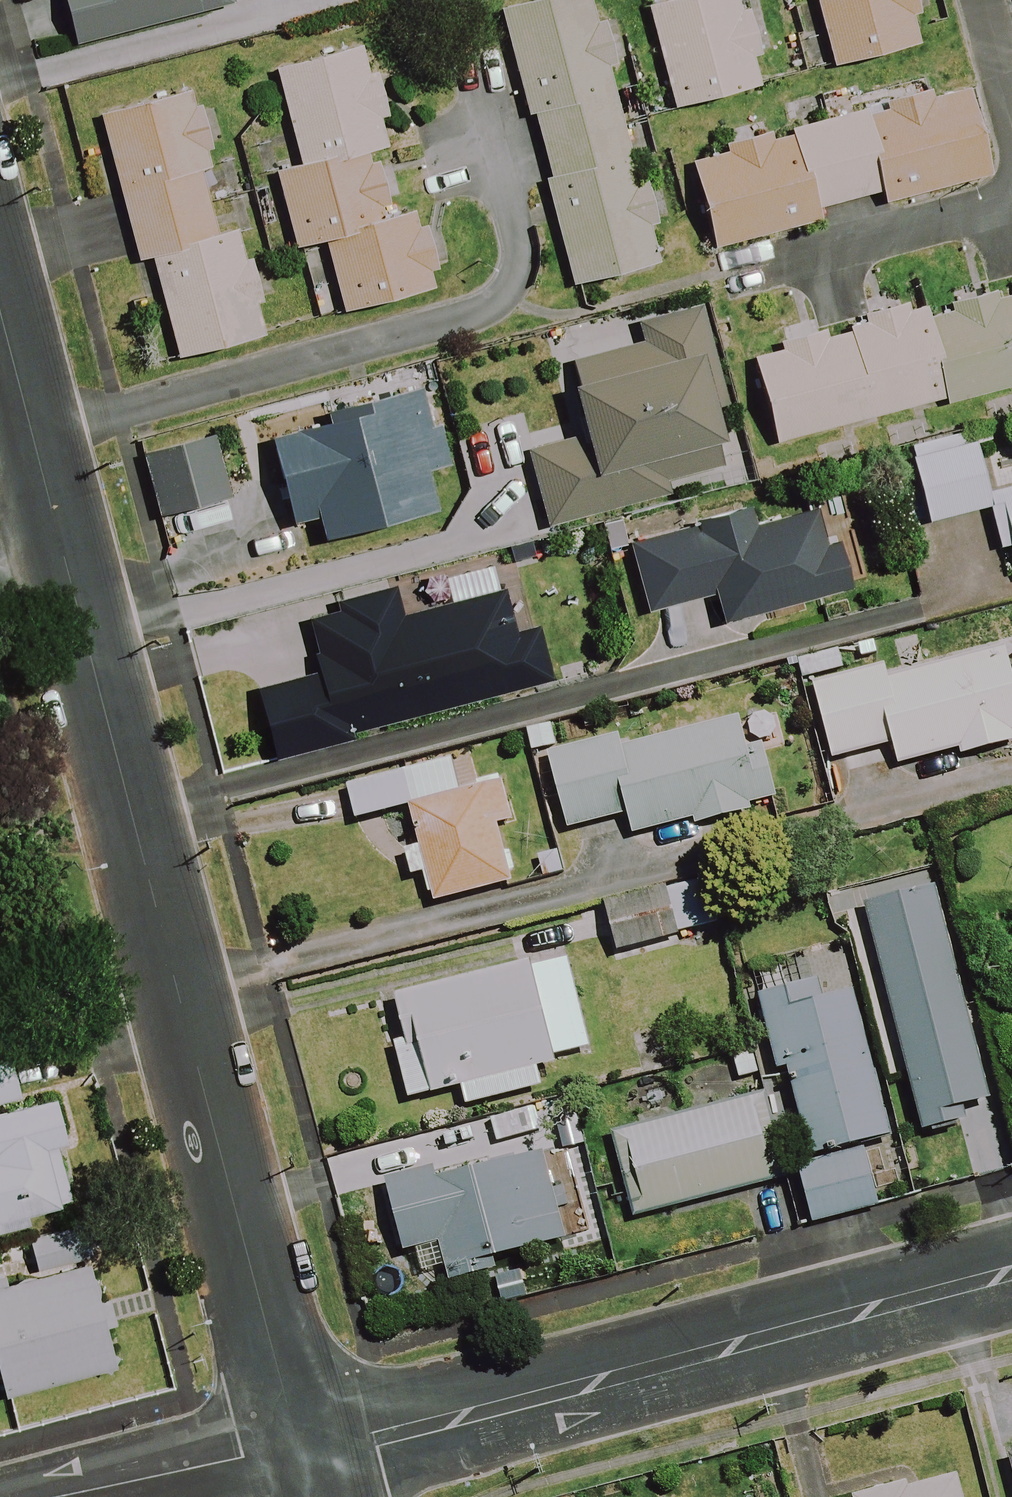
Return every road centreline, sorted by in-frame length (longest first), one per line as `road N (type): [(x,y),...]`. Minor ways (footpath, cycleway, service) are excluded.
road 1 (residential): [(59,530),(307,1450)]
road 2 (residential): [(307,1450),(394,1436),(1011,1274)]
road 3 (residential): [(71,1496),(307,1450)]
road 4 (residential): [(0,309),(59,530)]

